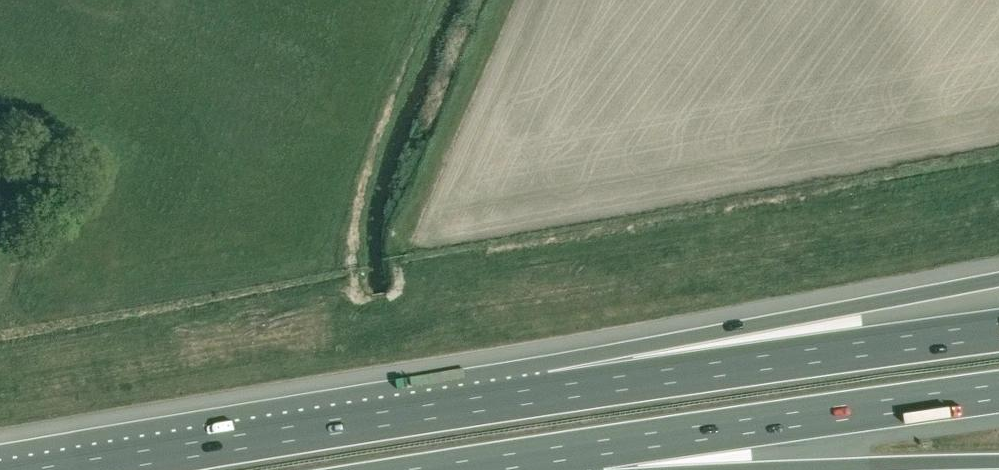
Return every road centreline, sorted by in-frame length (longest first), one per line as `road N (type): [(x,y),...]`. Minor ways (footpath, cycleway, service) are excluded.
road 1 (track): [(998,181),(348,324)]
road 2 (motorway): [(555,393),(71,469)]
road 3 (motorway): [(998,280),(861,307),(555,393)]
road 4 (motorway): [(998,332),(555,393)]
road 5 (motorway): [(599,449),(998,392)]
road 6 (motorway): [(599,449),(834,466),(998,462)]
road 7 (motorway): [(463,469),(599,449)]

